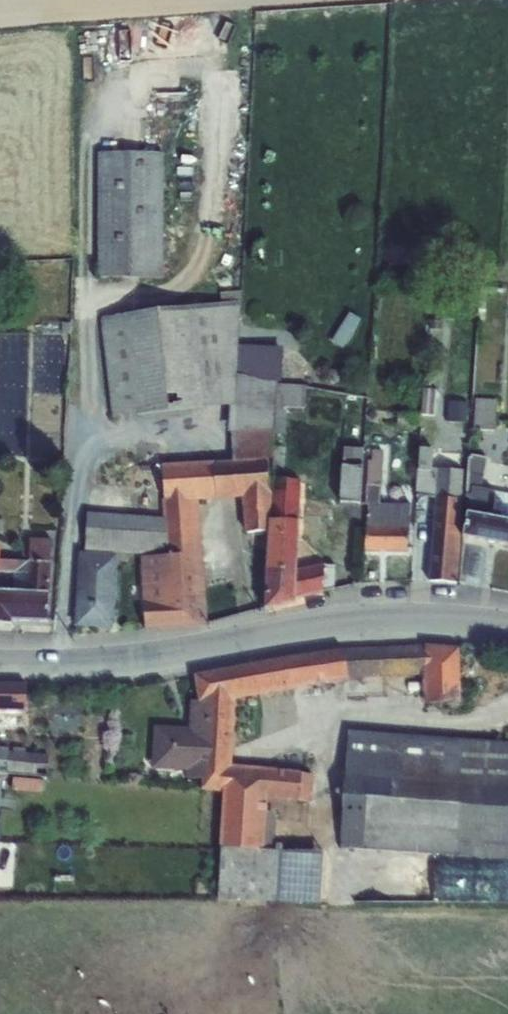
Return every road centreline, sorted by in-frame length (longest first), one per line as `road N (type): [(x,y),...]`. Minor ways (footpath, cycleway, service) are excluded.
road 1 (tertiary): [(0,665),(91,672),(371,631),(507,633)]

